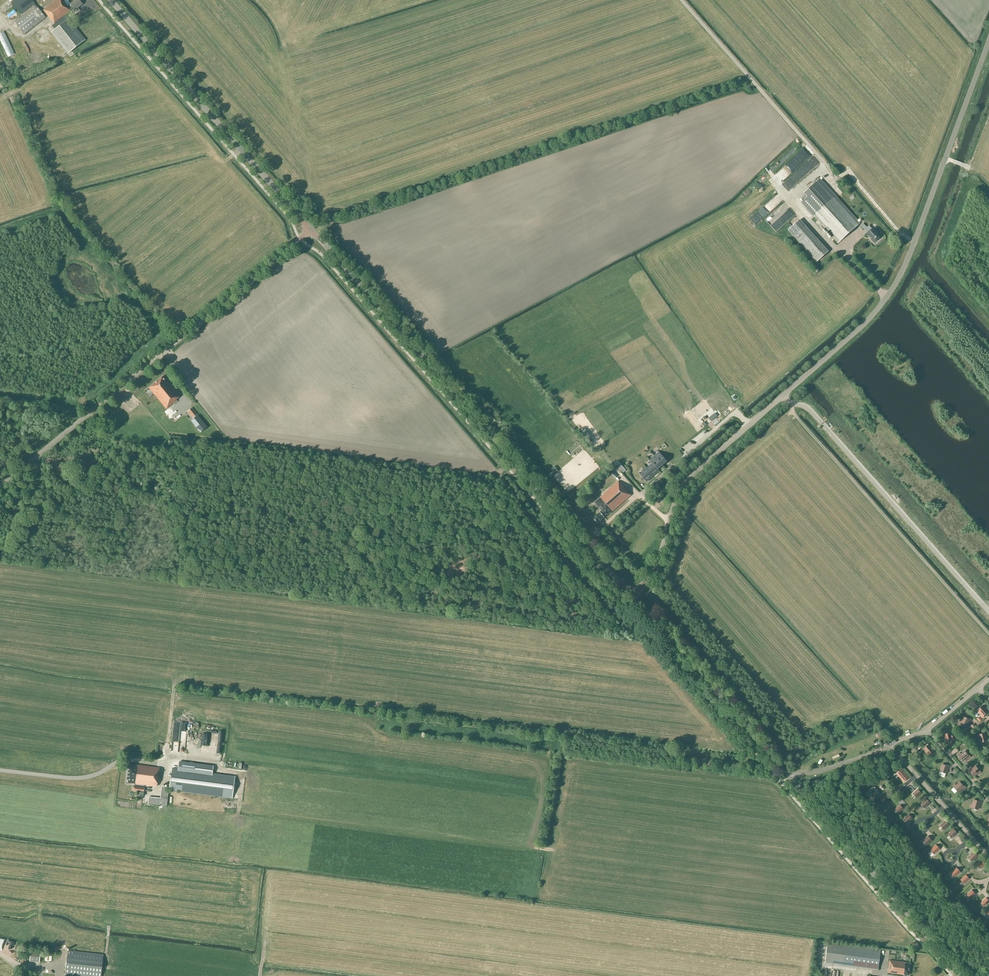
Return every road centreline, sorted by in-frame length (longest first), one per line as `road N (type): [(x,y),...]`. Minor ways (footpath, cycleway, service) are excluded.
road 1 (tertiary): [(632,596),(311,230)]
road 2 (tertiary): [(783,395),(865,323),(897,281),(988,41)]
road 3 (tertiary): [(0,487),(311,230)]
road 4 (track): [(681,0),(817,154),(821,169),(795,205),(841,250)]
road 5 (tertiary): [(311,230),(110,0)]
road 6 (track): [(988,635),(791,403)]
road 7 (unclassified): [(988,611),(811,412),(783,395)]
road 8 (tertiary): [(963,975),(789,776)]
road 9 (tertiary): [(632,596),(654,572),(686,482),(783,395)]
road 10 (tertiary): [(789,776),(632,596)]
road 11 (unclassified): [(789,776),(921,735),(988,680)]

